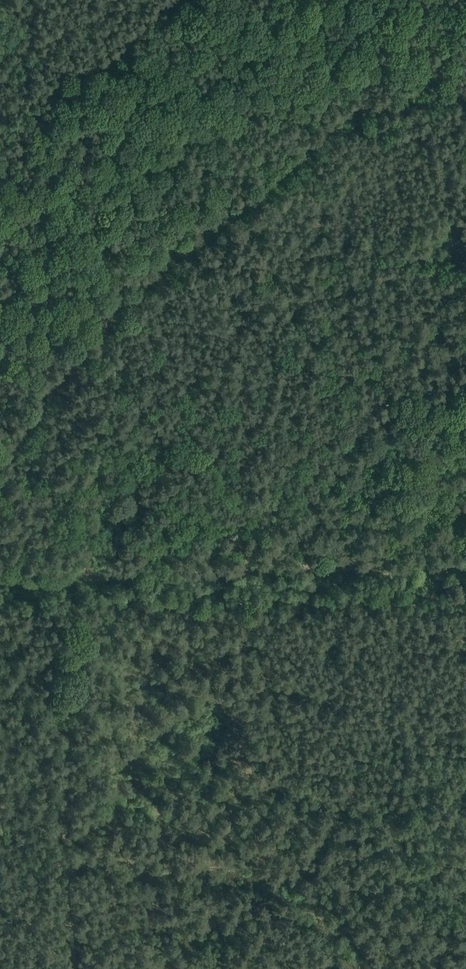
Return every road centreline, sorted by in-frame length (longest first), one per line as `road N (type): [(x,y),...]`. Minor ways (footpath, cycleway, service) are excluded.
road 1 (track): [(465,563),(87,578)]

